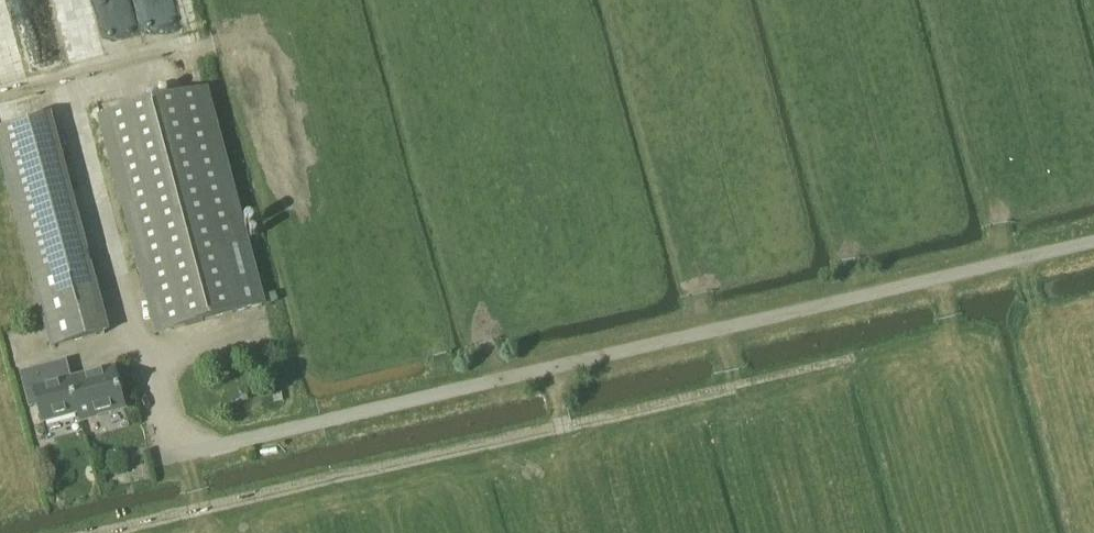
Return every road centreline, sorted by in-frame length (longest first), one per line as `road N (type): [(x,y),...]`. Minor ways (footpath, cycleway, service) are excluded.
road 1 (unclassified): [(167,457),(1093,237)]
road 2 (track): [(116,532),(865,355)]
road 3 (track): [(184,46),(0,95)]

